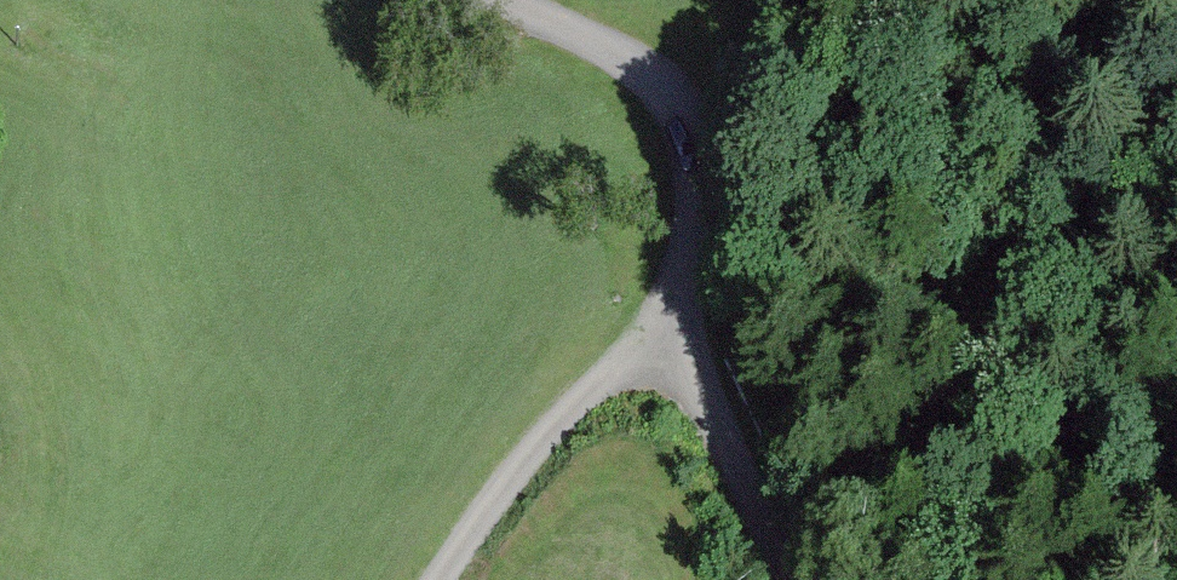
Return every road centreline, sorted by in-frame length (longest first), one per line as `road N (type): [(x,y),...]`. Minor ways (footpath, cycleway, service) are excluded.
road 1 (unclassified): [(661,350),(685,272),(696,177),(670,106),(606,49),(499,0)]
road 2 (unclassified): [(448,579),(543,438),(661,350)]
road 3 (unclassified): [(777,579),(712,433),(661,350)]

